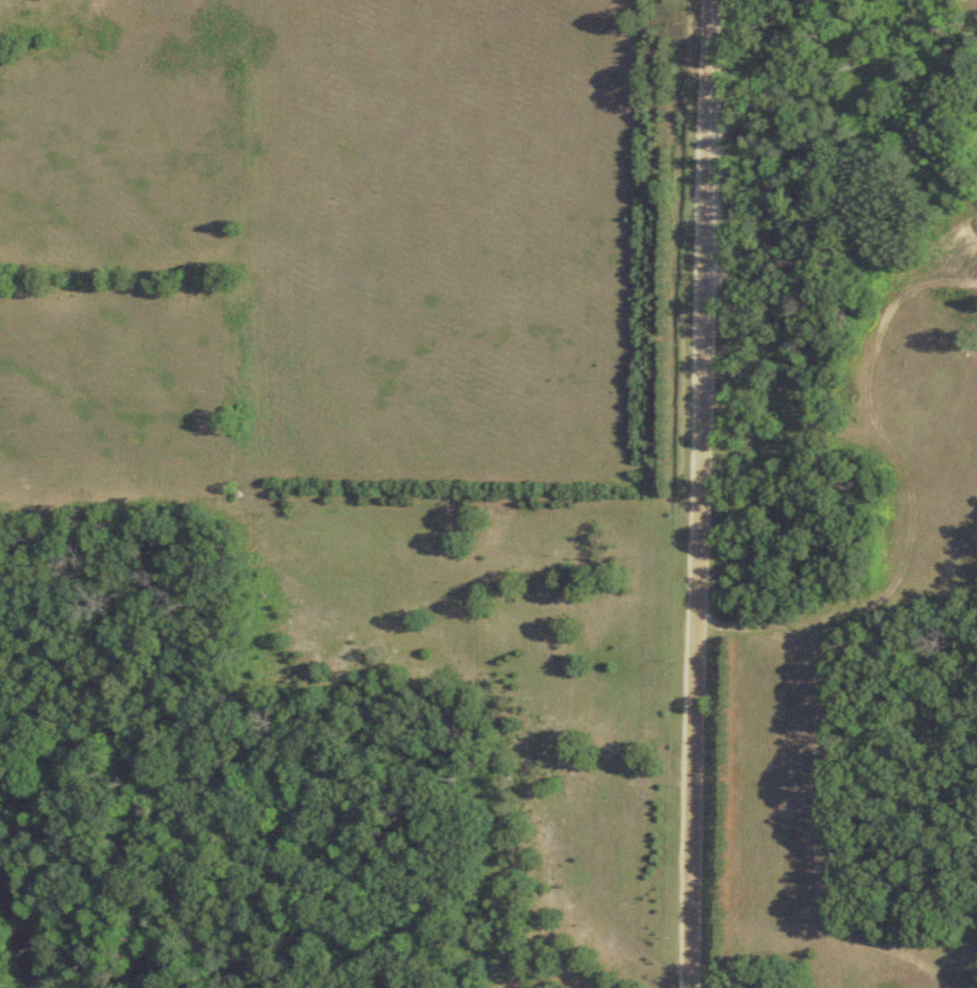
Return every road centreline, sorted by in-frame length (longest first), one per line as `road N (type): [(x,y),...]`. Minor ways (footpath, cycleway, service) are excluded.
road 1 (residential): [(698,987),(712,0)]

